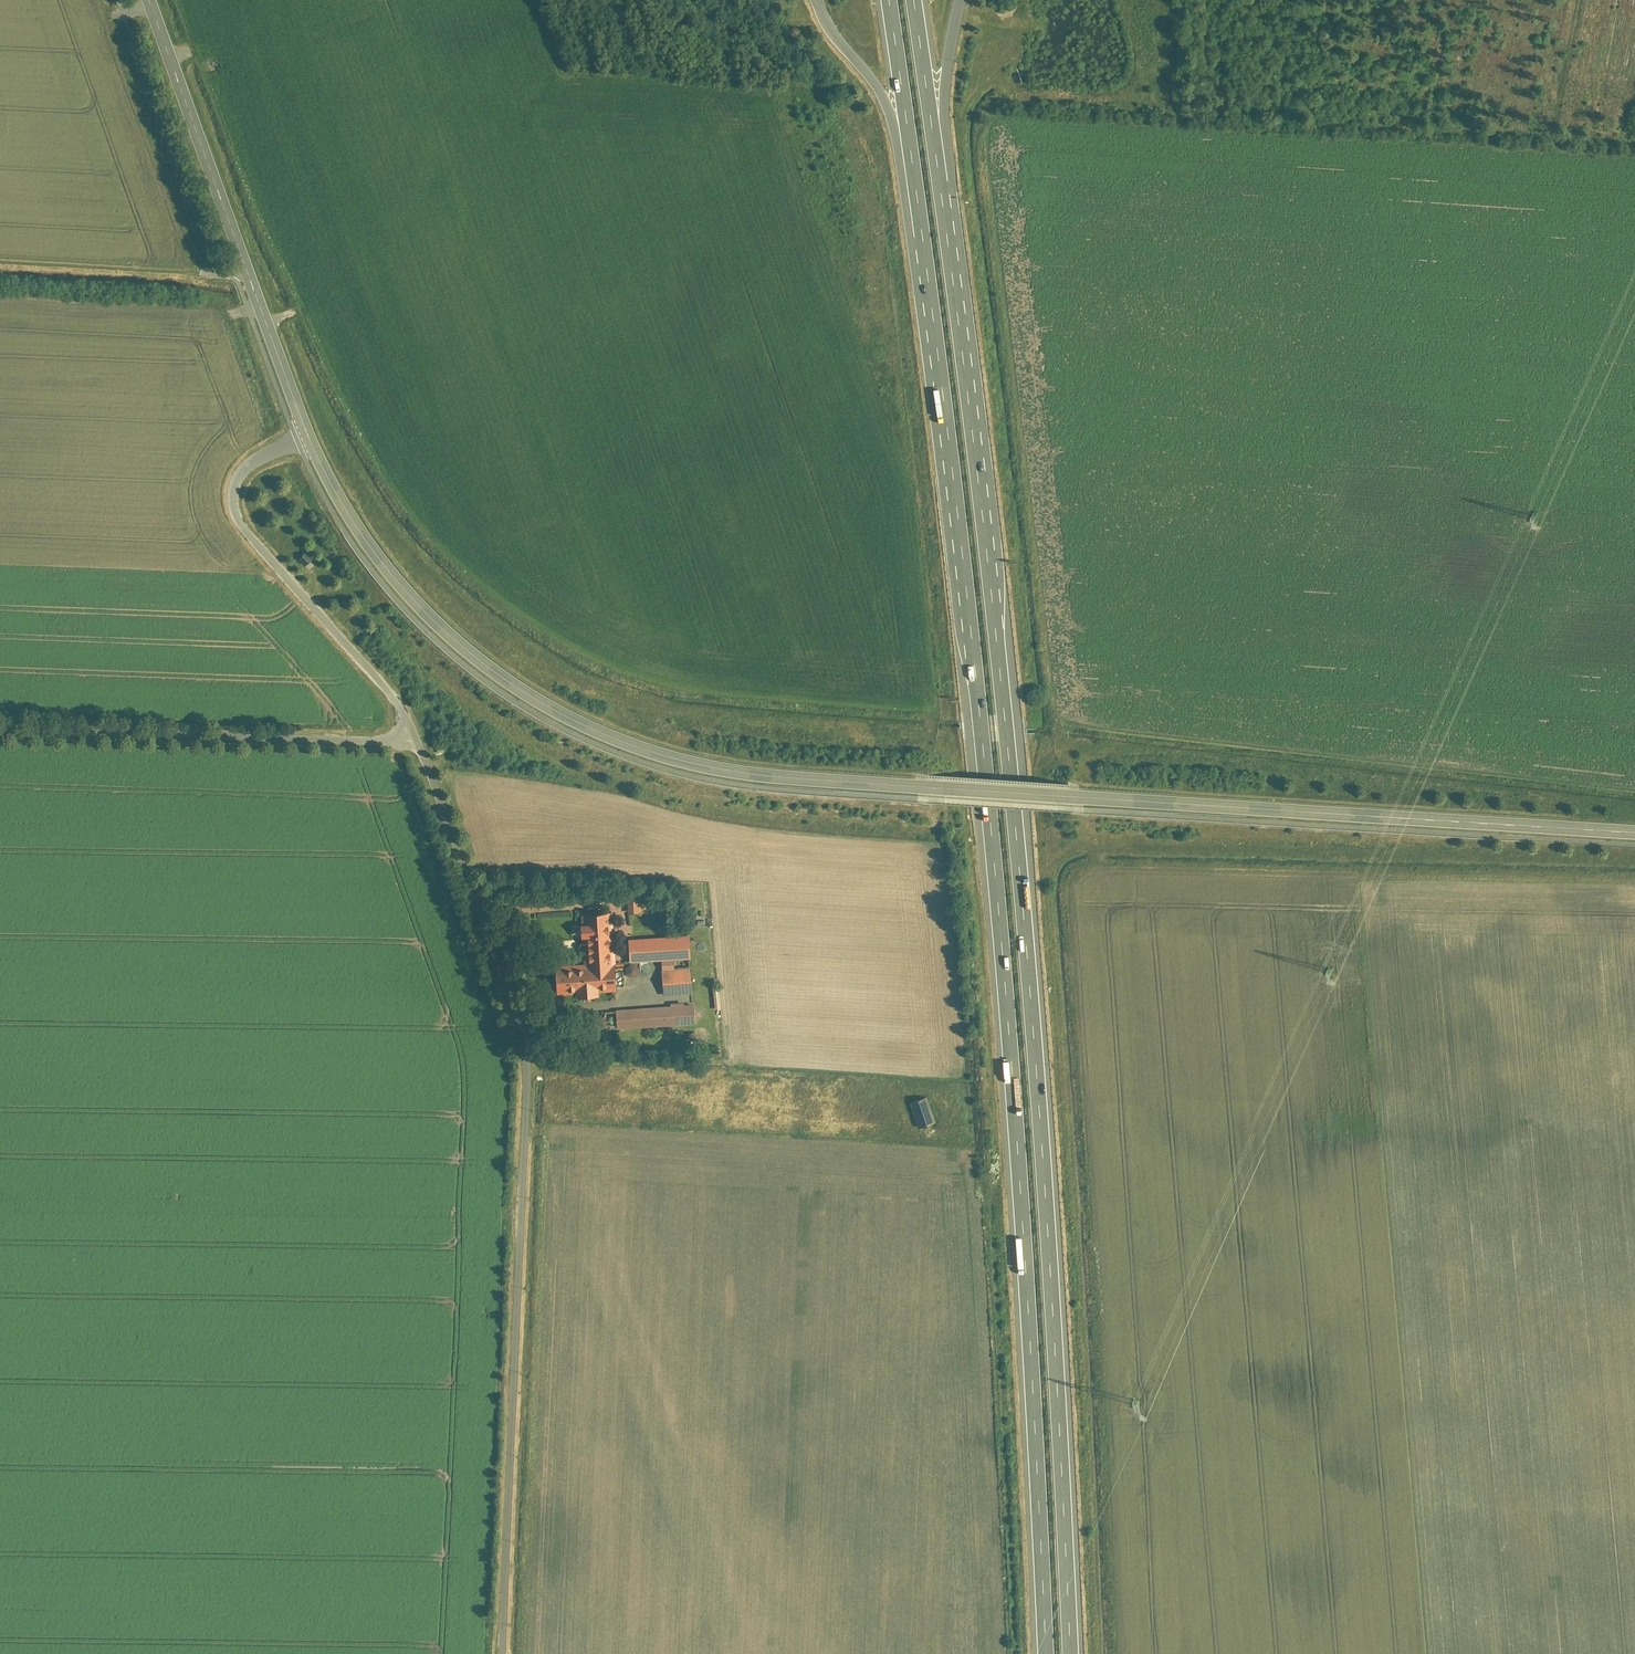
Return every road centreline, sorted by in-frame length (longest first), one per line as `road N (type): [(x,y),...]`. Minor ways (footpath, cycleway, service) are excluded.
road 1 (motorway): [(889,0),(952,463),(1002,929),(1047,1653)]
road 2 (motorway): [(1072,1653),(1027,926),(914,0)]
road 3 (tertiary): [(1634,834),(769,776),(672,758),(574,719),(455,638),(373,548),(311,439)]
road 4 (residential): [(415,744),(521,1009),(526,1046),(502,1653)]
road 5 (tertiary): [(311,439),(150,0)]
road 6 (unclassified): [(0,725),(415,744)]
road 7 (residential): [(311,439),(261,459),(234,491),(235,507),(243,526),(395,701),(415,744)]

